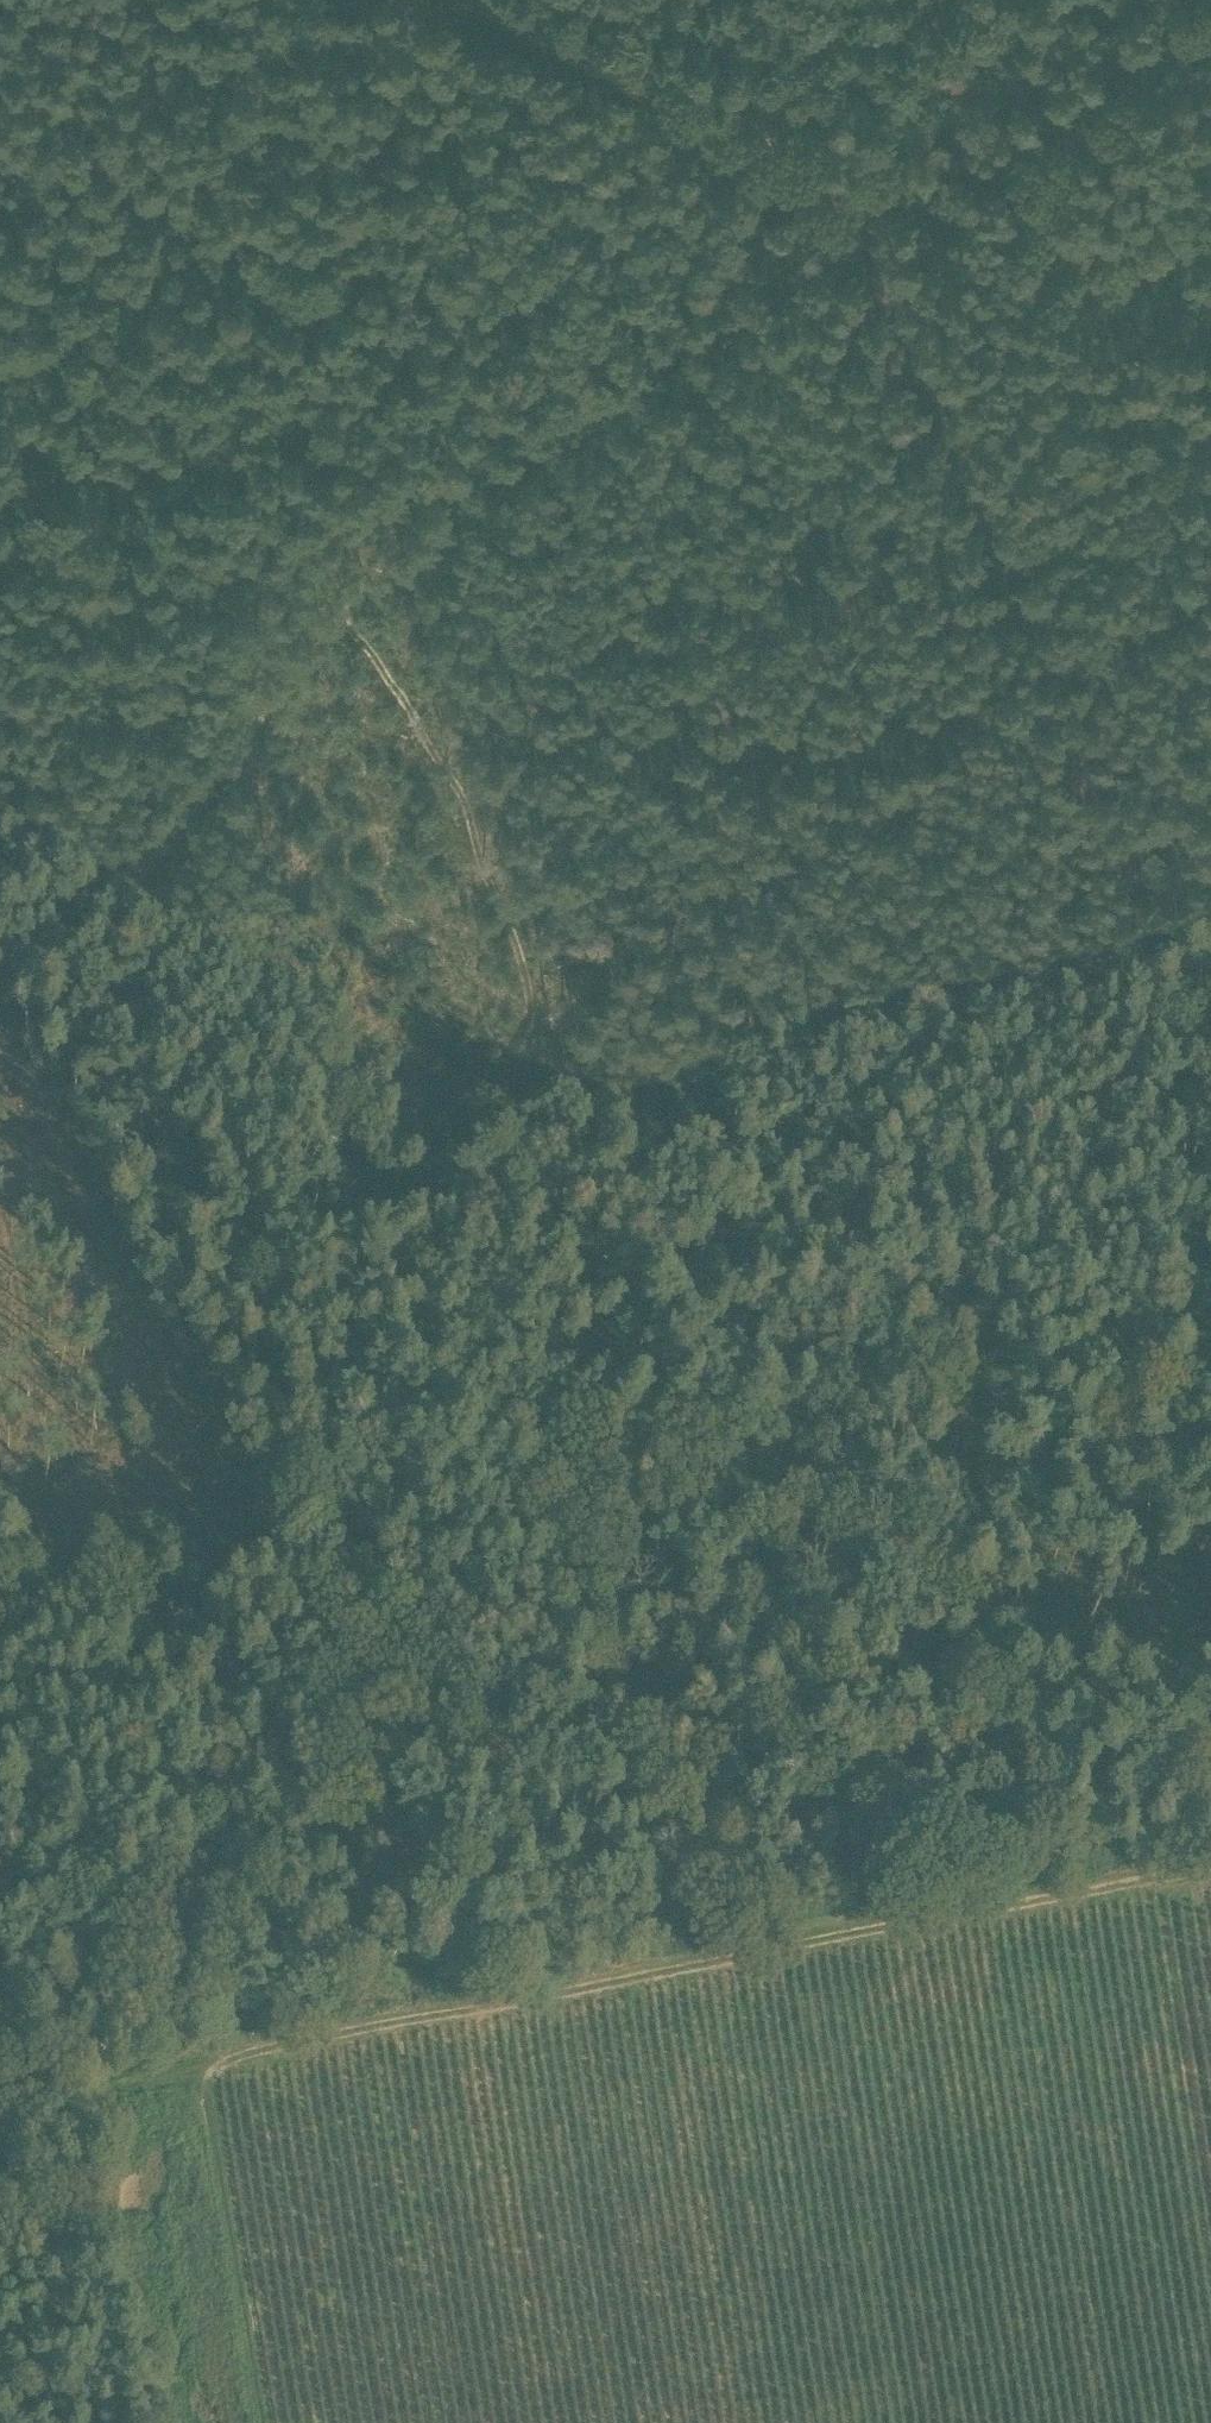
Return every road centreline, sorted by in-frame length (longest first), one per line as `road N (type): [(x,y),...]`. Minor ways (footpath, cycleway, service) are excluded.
road 1 (track): [(0,1004),(74,965),(368,573),(855,208)]
road 2 (track): [(1210,1865),(92,2085)]
road 3 (track): [(1210,1056),(1006,534),(855,208)]
road 4 (track): [(855,208),(446,0)]
road 5 (track): [(1169,0),(1135,34),(855,208)]
road 6 (track): [(92,2085),(156,2422)]
road 7 (track): [(92,2085),(0,1869)]

